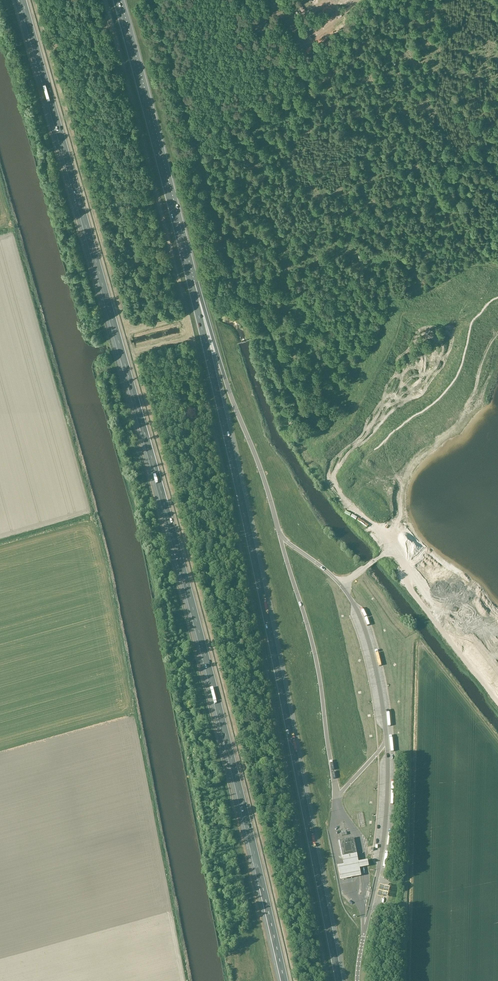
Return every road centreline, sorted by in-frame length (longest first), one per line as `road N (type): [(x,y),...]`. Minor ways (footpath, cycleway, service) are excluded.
road 1 (motorway): [(23,0),(196,621),(285,980)]
road 2 (motorway): [(339,980),(188,273)]
road 3 (track): [(497,133),(391,206),(209,272)]
road 4 (track): [(238,289),(152,0)]
road 5 (motorway): [(188,273),(117,0)]
road 6 (motorway): [(270,500),(188,273)]
road 7 (track): [(497,703),(412,593),(404,565),(374,528)]

